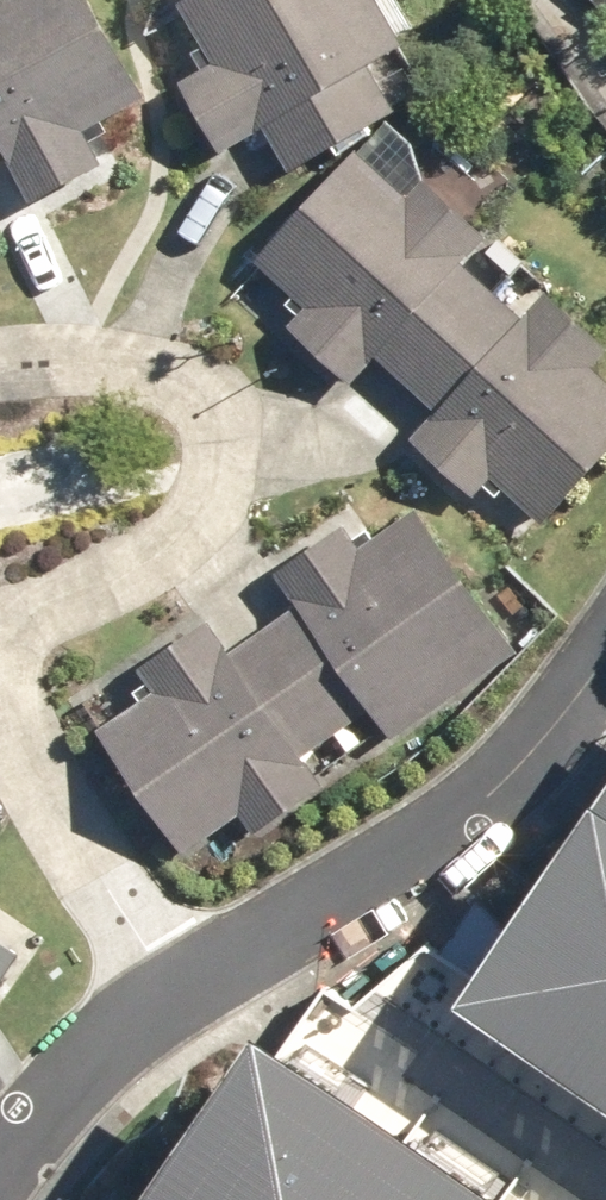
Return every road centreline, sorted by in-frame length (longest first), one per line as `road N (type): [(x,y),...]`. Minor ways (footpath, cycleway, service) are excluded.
road 1 (residential): [(0,369),(87,363),(165,377),(208,400),(224,432),(223,472),(154,556),(0,639)]
road 2 (residential): [(170,990),(436,842),(566,714),(605,657)]
road 3 (residential): [(170,990),(0,668)]
road 4 (residential): [(0,1171),(55,1093),(135,1010),(170,990)]

